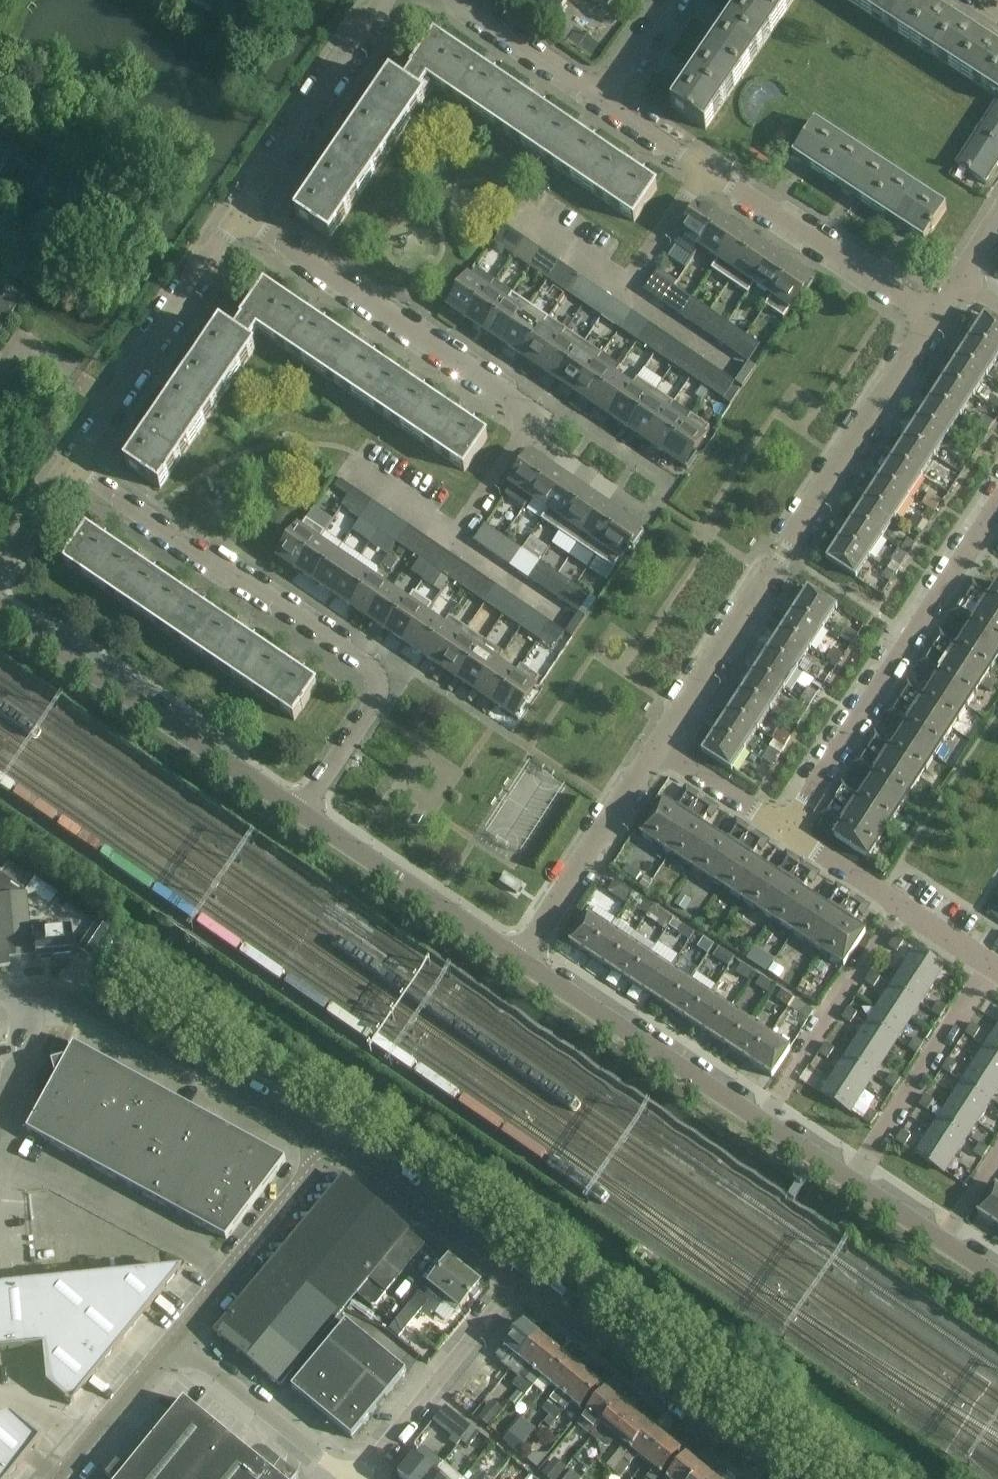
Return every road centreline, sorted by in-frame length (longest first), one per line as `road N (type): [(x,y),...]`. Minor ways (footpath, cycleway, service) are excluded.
road 1 (residential): [(355,472),(456,538),(540,418),(240,217)]
road 2 (residential): [(303,815),(389,681),(72,466)]
road 3 (residential): [(656,749),(935,316)]
road 4 (residential): [(785,834),(997,505)]
road 5 (unclassified): [(0,992),(72,998),(287,1114),(323,1160)]
road 6 (residential): [(303,815),(0,611)]
road 7 (residential): [(786,1478),(631,1354),(520,1278)]
road 8 (residential): [(72,466),(240,217)]
road 9 (residential): [(762,1124),(518,963)]
road 10 (residential): [(706,171),(935,316)]
road 11 (residential): [(518,963),(303,815)]
road 12 (residential): [(240,217),(384,0)]
road 13 (unclassified): [(520,1278),(358,1478)]
road 14 (residential): [(993,970),(852,1185)]
road 15 (residential): [(901,909),(762,1124)]
road 16 (residential): [(518,963),(656,749)]
road 17 (unclassified): [(520,1278),(372,1164),(342,1154),(323,1160)]
road 18 (unclassified): [(323,1160),(179,1340)]
road 19 (unclassified): [(349,1478),(179,1340)]
road 20 (unclassified): [(179,1340),(61,1478)]
road 21 (residential): [(454,0),(601,100)]
road 22 (residential): [(785,834),(656,749)]
road 23 (residential): [(626,292),(706,171)]
road 24 (residential): [(901,909),(785,834)]
road 25 (residential): [(626,292),(734,367)]
road 26 (residential): [(517,219),(626,292)]
road 27 (residential): [(0,571),(72,466)]
road 28 (residential): [(601,100),(706,171)]
road 29 (residential): [(601,100),(670,0)]

